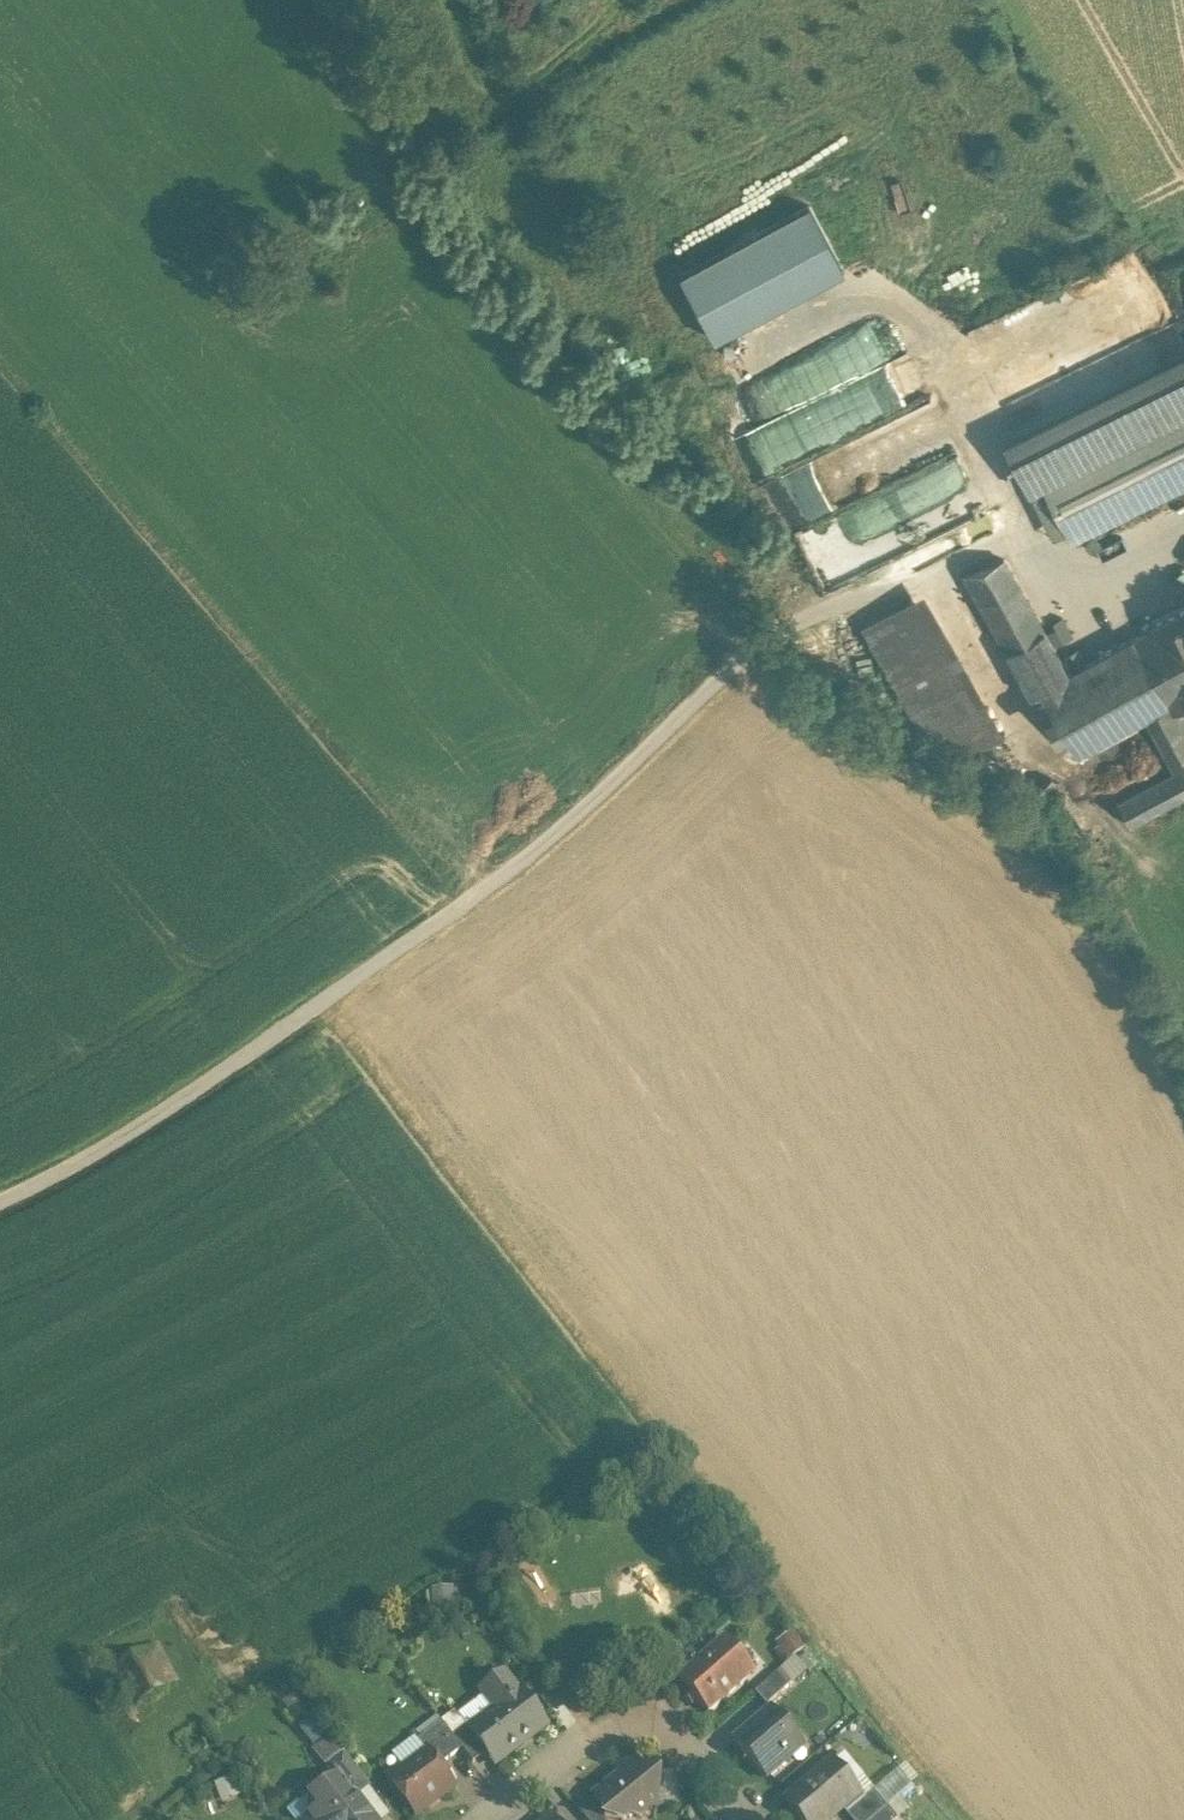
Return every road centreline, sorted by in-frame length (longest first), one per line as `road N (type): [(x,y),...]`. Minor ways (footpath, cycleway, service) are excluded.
road 1 (track): [(1183,526),(1059,586),(1019,508),(746,640),(481,878),(99,1142),(0,1188)]
road 2 (residential): [(747,1819),(683,1742),(641,1721),(594,1728),(479,1819)]

